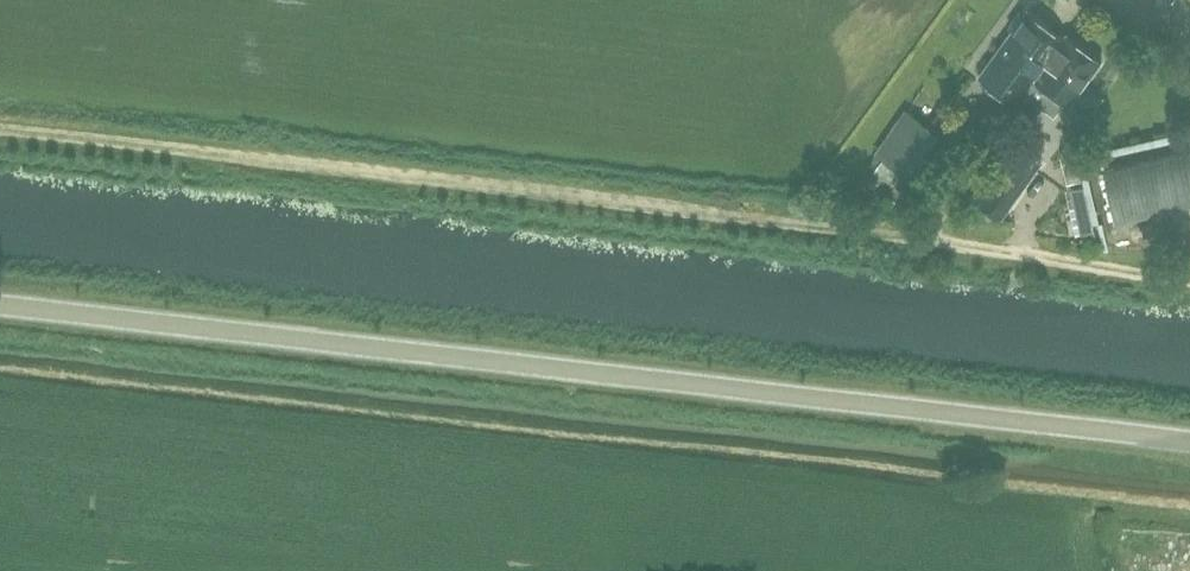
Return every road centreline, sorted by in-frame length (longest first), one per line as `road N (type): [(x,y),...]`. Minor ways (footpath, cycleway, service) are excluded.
road 1 (track): [(0,130),(657,205),(1189,283)]
road 2 (unclassified): [(1189,441),(0,306)]

